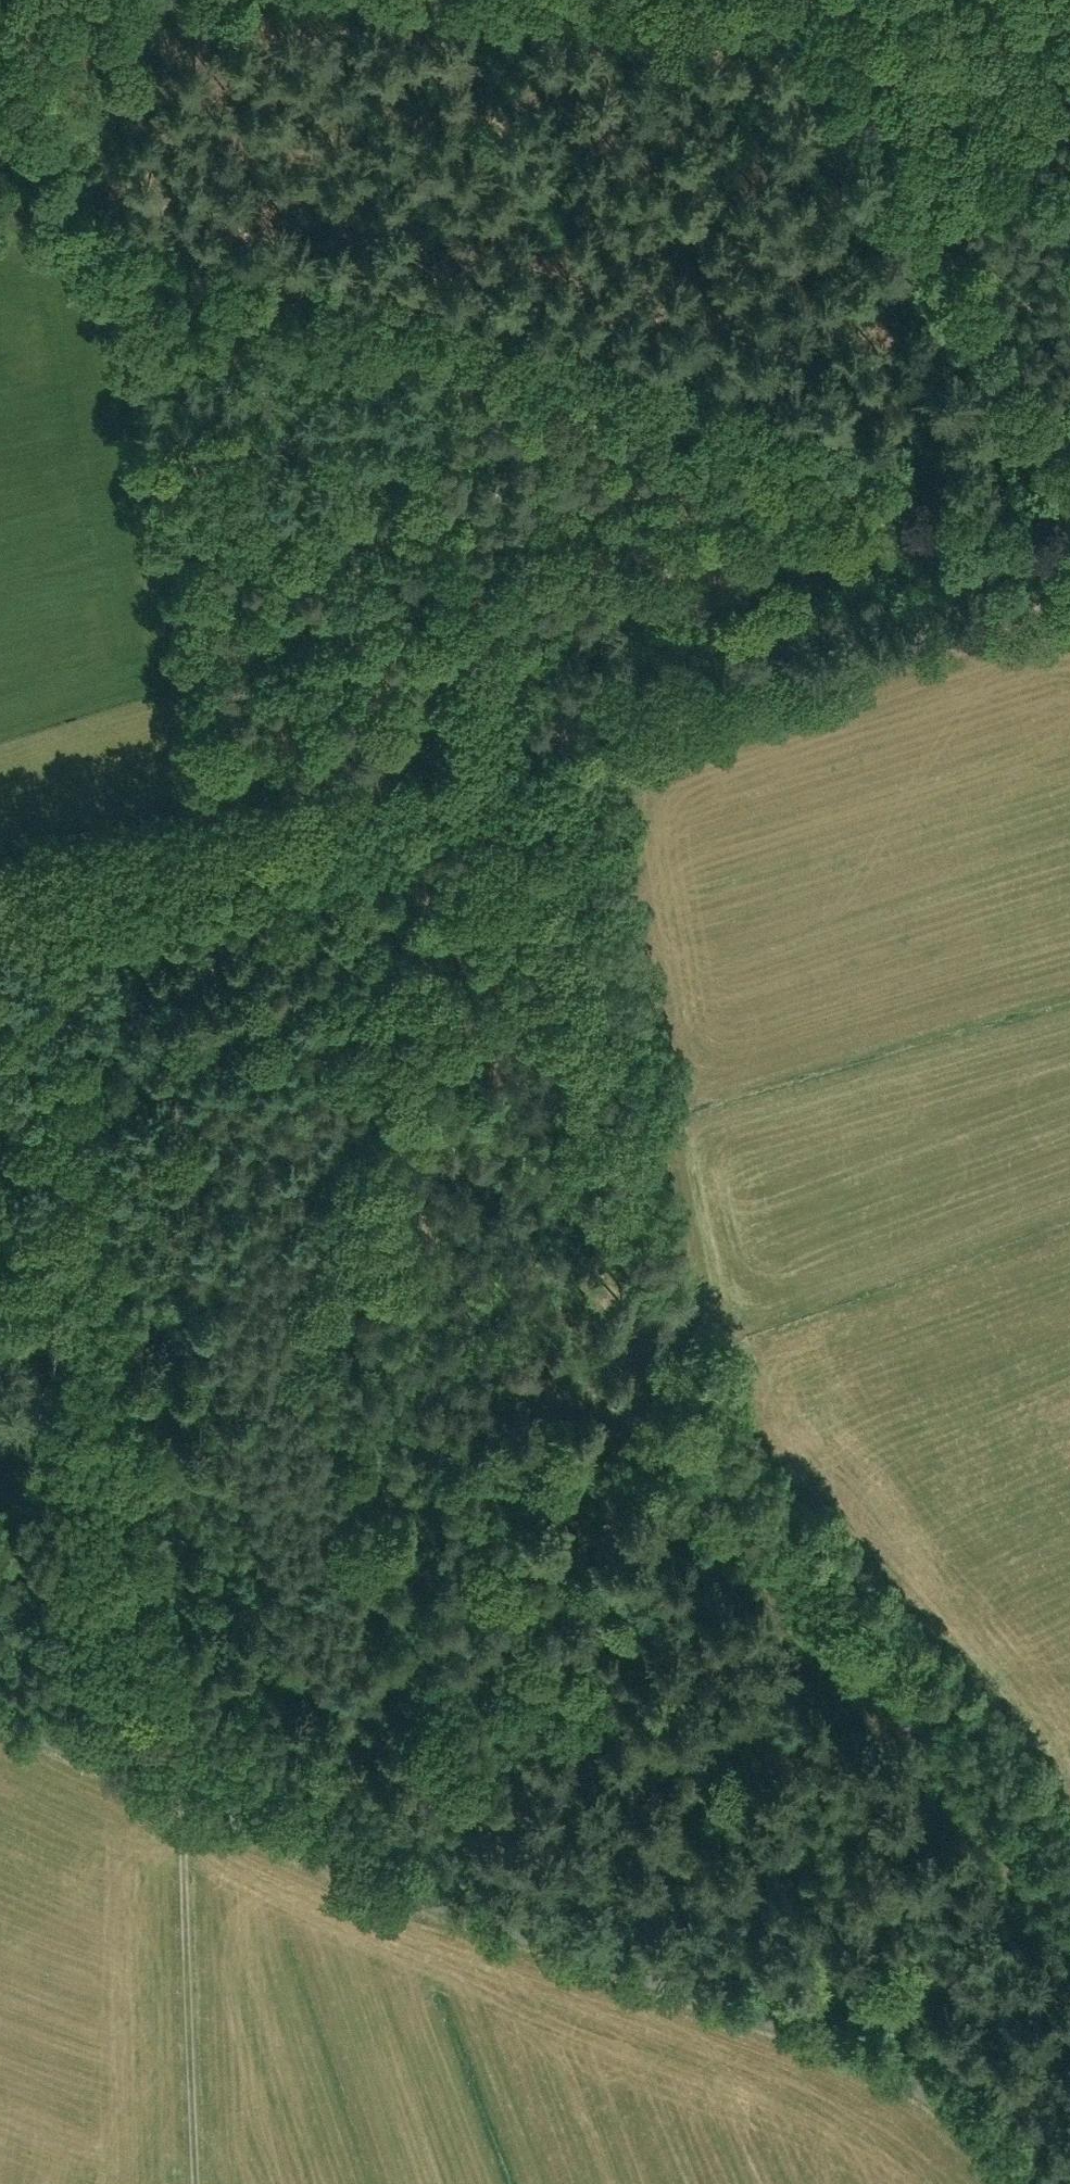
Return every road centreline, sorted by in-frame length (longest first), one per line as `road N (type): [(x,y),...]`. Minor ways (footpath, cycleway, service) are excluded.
road 1 (track): [(0,186),(105,232),(518,334),(694,394),(1069,554)]
road 2 (unclassified): [(1022,2183),(964,2125),(868,2064),(430,1904),(0,1719)]
road 3 (track): [(0,919),(1069,596)]
road 4 (track): [(774,0),(1069,501)]

